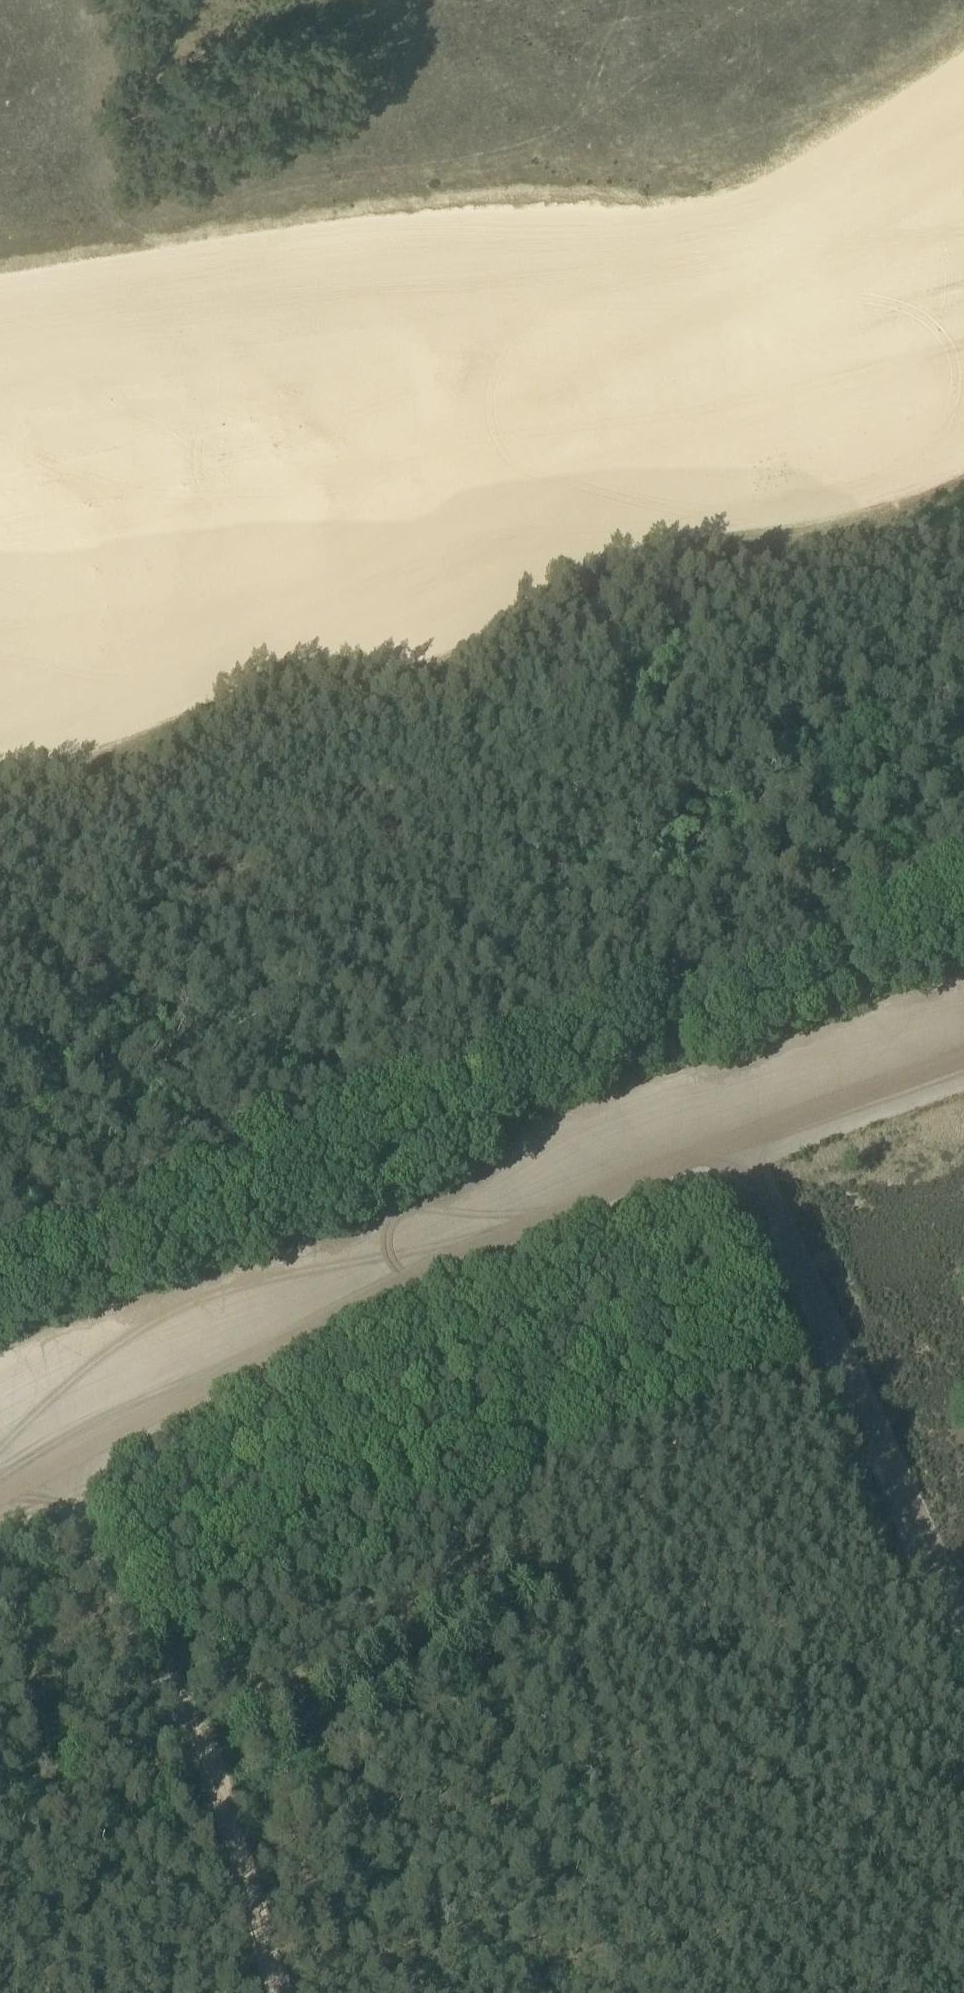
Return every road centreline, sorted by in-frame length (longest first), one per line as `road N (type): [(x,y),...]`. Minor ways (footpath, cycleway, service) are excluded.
road 1 (track): [(0,1519),(65,1490),(355,1298),(731,1140),(963,1053)]
road 2 (track): [(963,189),(918,229),(799,286),(674,321),(0,395)]
road 3 (track): [(731,1140),(963,1638)]
road 4 (track): [(277,1992),(207,1760),(65,1490)]
road 5 (track): [(963,272),(674,321)]

